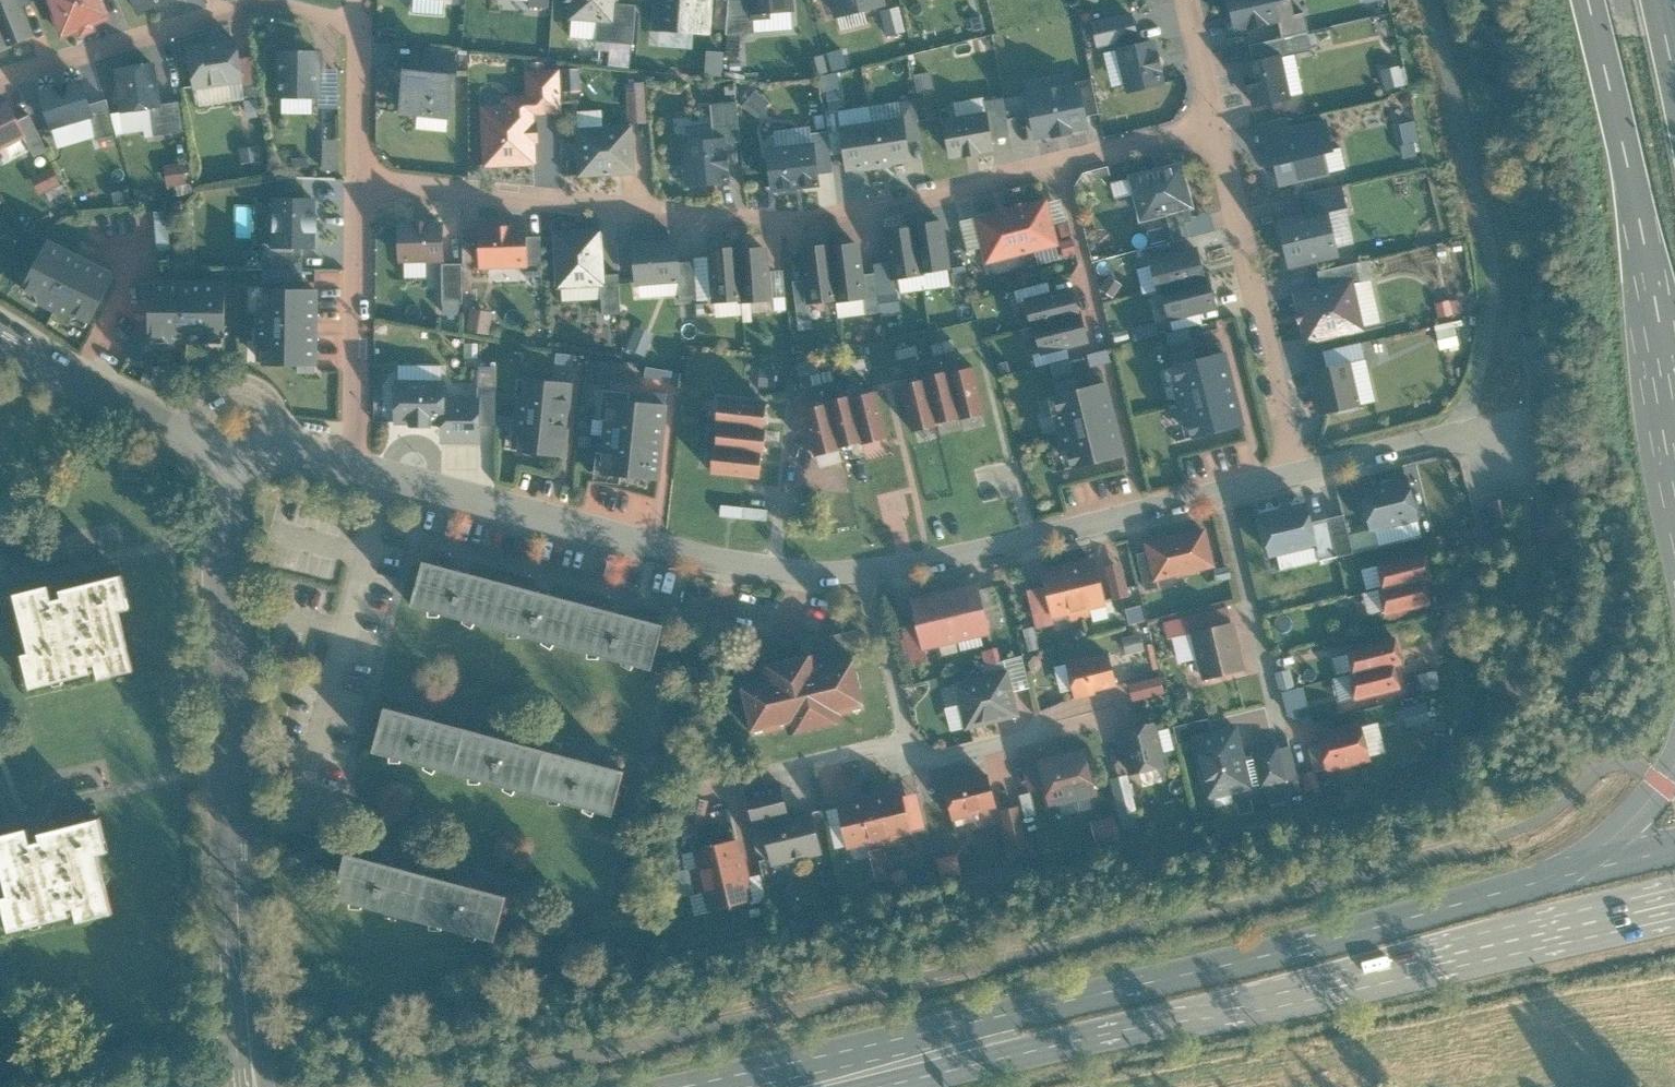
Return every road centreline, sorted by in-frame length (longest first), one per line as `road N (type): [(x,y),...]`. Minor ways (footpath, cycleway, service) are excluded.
road 1 (residential): [(1297,479),(927,571),(835,580),(735,570),(356,471)]
road 2 (secondary): [(1568,875),(701,1086)]
road 3 (residential): [(359,183),(779,223),(842,216),(1214,125)]
road 4 (secondary): [(899,1086),(1674,909)]
road 5 (residential): [(259,1086),(229,835),(225,499),(212,451)]
road 6 (residential): [(0,80),(257,3),(359,19)]
road 7 (residential): [(1297,479),(1214,125)]
road 8 (residential): [(356,471),(359,183)]
road 9 (motorway): [(1622,138),(1674,396)]
road 10 (residential): [(212,451),(0,341)]
road 11 (residential): [(1483,428),(1297,479)]
road 12 (residential): [(359,183),(359,19)]
road 13 (motorway): [(1674,764),(1641,810),(1568,875)]
road 14 (residential): [(356,471),(291,453),(212,451)]
road 15 (motorway): [(1588,0),(1622,138)]
road 16 (residential): [(1214,125),(1185,0)]

